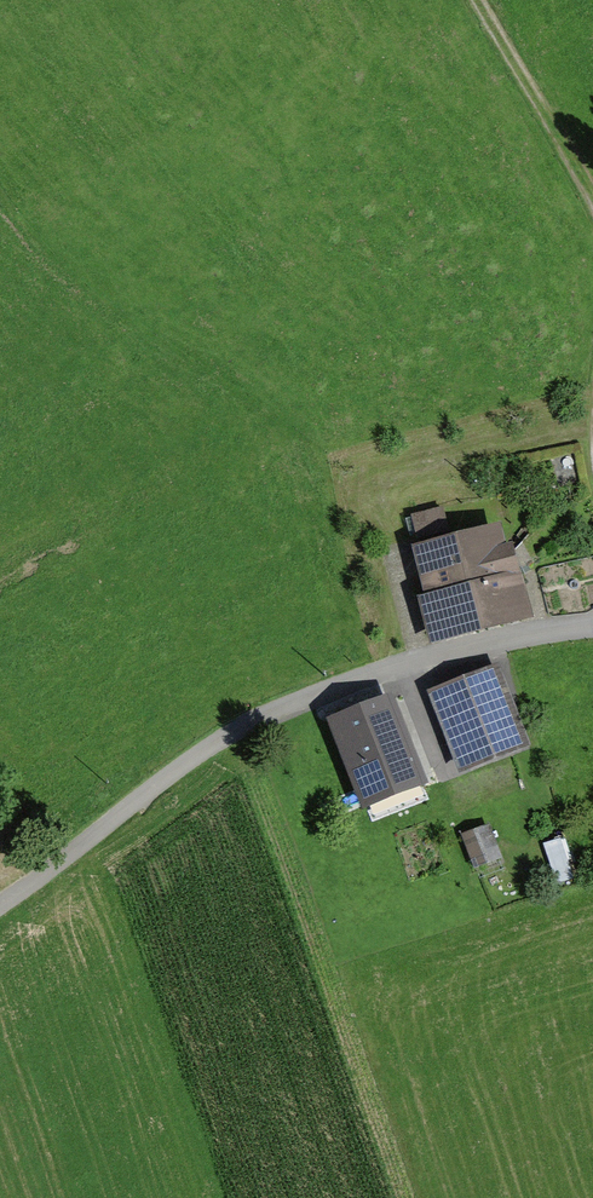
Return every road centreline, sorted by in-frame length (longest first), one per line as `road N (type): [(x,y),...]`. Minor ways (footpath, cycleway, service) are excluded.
road 1 (unclassified): [(0,903),(153,786),(290,704),(395,665),(592,617)]
road 2 (track): [(481,0),(592,202)]

